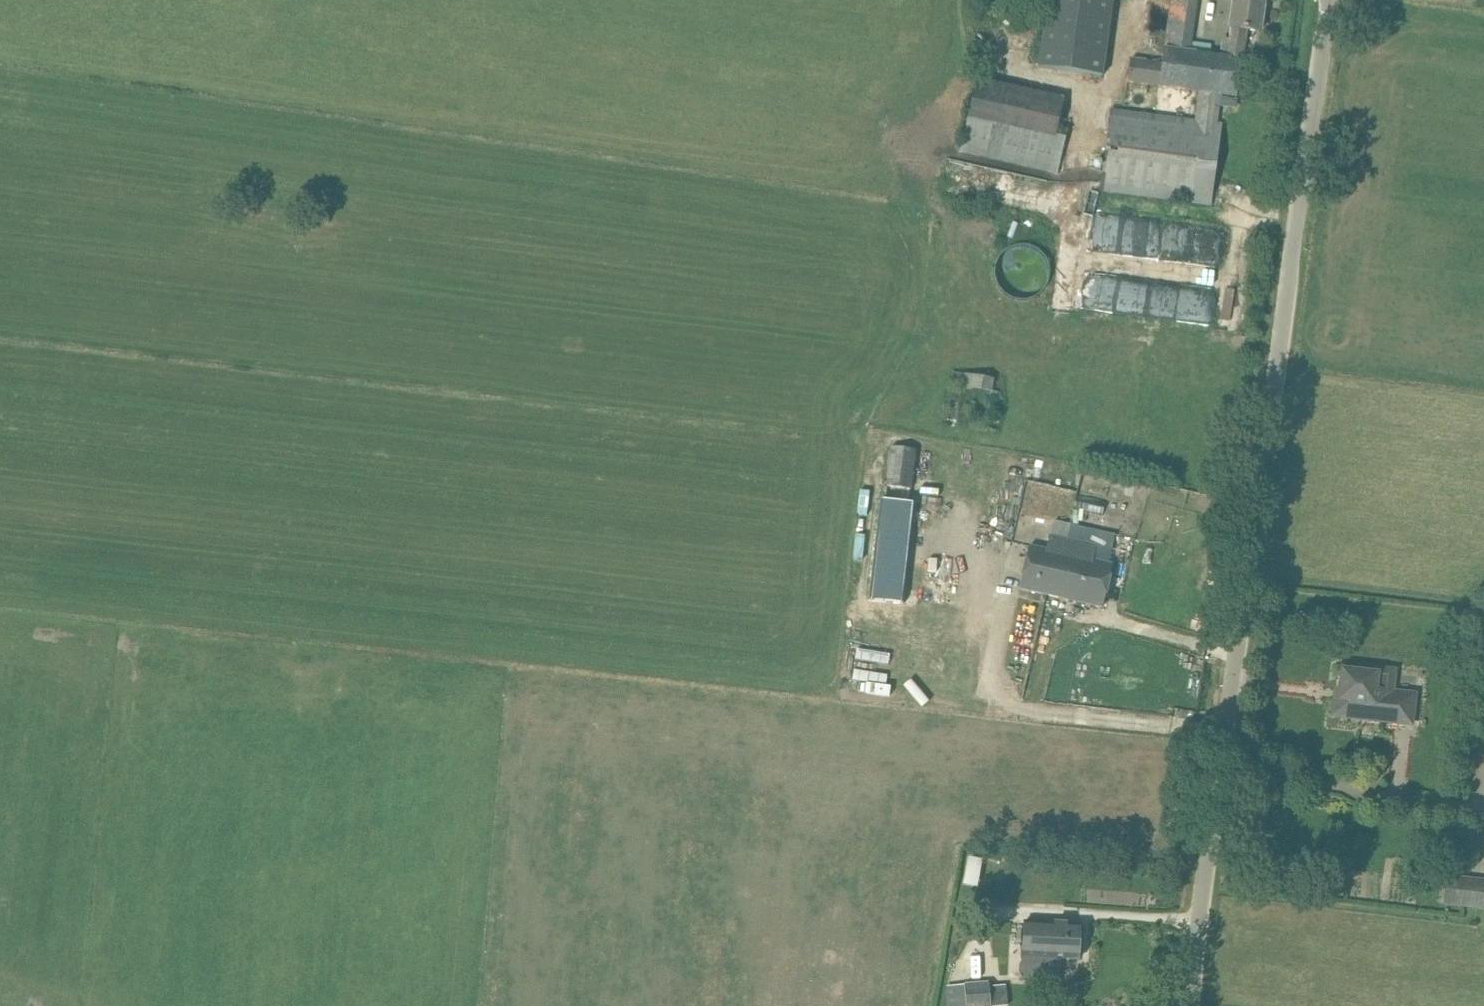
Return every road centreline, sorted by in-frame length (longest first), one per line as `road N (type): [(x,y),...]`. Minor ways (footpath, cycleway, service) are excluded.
road 1 (unclassified): [(1194,1005),(1330,0)]

